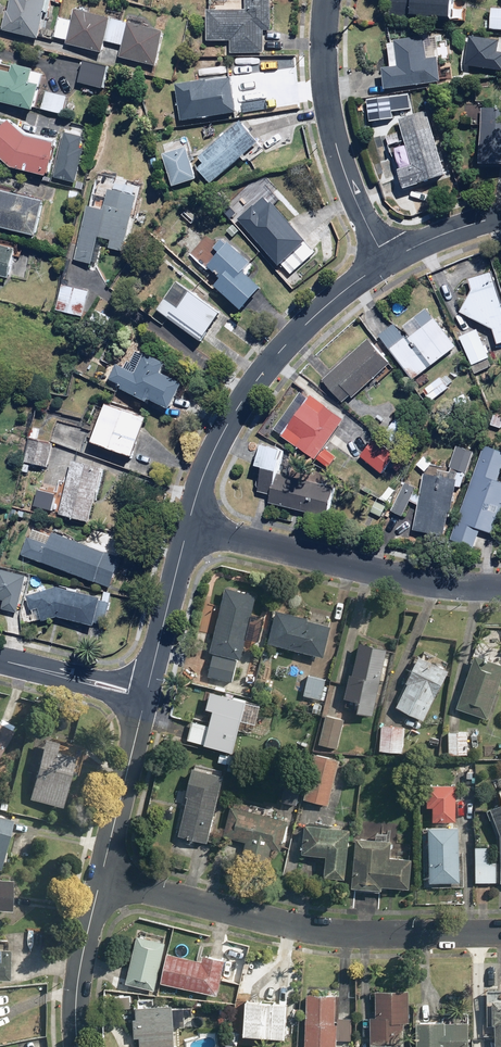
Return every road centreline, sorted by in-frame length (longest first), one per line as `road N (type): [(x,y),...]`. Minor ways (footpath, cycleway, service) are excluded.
road 1 (residential): [(102,875),(331,932),(500,932)]
road 2 (residential): [(384,261),(281,348),(235,406),(205,467),(187,528)]
road 3 (residential): [(187,528),(425,581),(500,585)]
road 4 (residential): [(327,0),(331,117),(352,194),(384,261)]
road 5 (residential): [(145,696),(102,875)]
road 6 (residential): [(102,875),(79,973),(78,1046)]
road 7 (residential): [(187,528),(145,696)]
road 8 (residential): [(0,661),(145,696)]
road 9 (residential): [(500,216),(384,261)]

